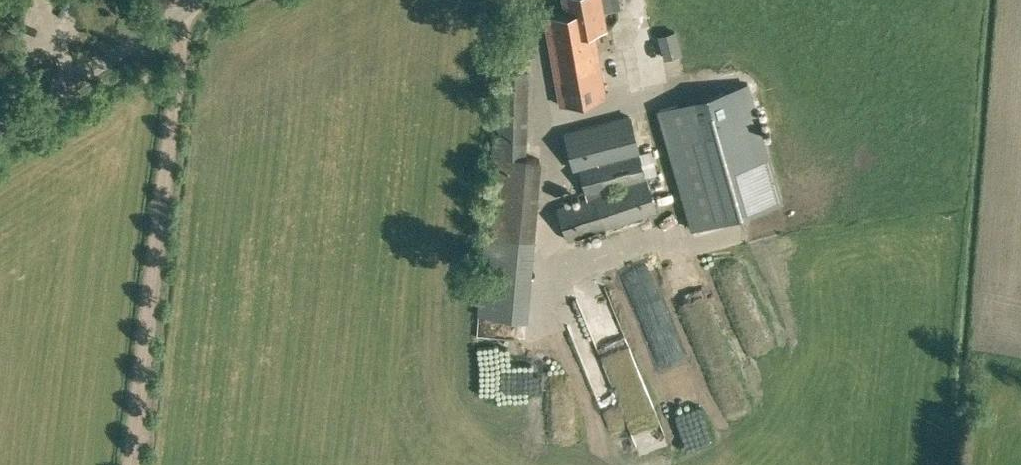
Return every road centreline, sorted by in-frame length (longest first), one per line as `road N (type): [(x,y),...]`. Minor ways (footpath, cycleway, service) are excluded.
road 1 (track): [(132,464),(187,6)]
road 2 (unclassified): [(0,132),(198,0)]

